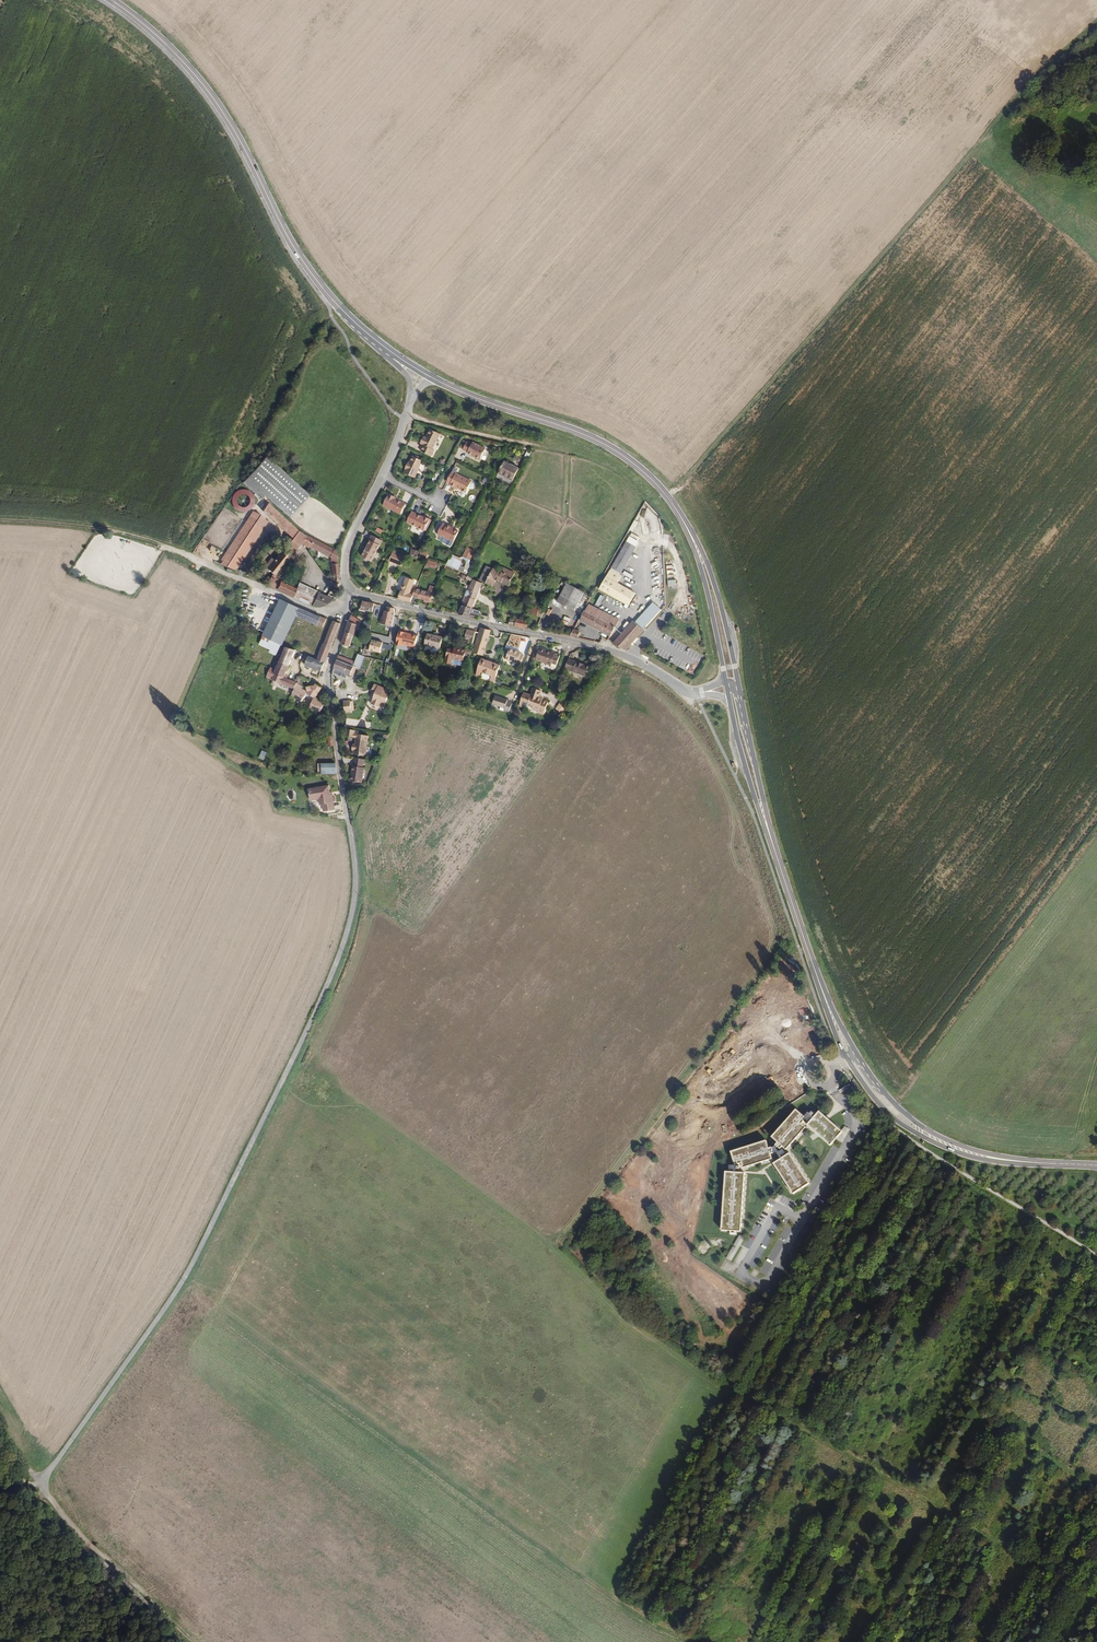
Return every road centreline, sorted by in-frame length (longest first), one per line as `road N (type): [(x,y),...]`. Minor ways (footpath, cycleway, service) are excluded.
road 1 (track): [(38,1484),(183,1280),(323,996),(355,901),(345,804)]
road 2 (secondary): [(1096,1166),(998,1160),(948,1145),(916,1128),(867,1078),(821,987),(736,705)]
road 3 (track): [(668,497),(1096,16)]
road 4 (secondary): [(733,686),(704,565),(650,478),(587,436),(431,378)]
road 5 (secondary): [(384,346),(302,261),(209,91),(111,0)]
road 6 (residential): [(702,693),(679,689),(614,652),(350,589)]
road 7 (track): [(1096,1602),(783,1419)]
road 8 (track): [(341,611),(310,609),(127,535),(0,520)]
road 9 (track): [(38,1484),(138,1606),(190,1641)]
road 10 (unclassified): [(345,804),(328,674),(345,623),(341,611)]
road 11 (track): [(534,446),(405,416)]
road 12 (residential): [(350,589),(346,554),(382,475)]

